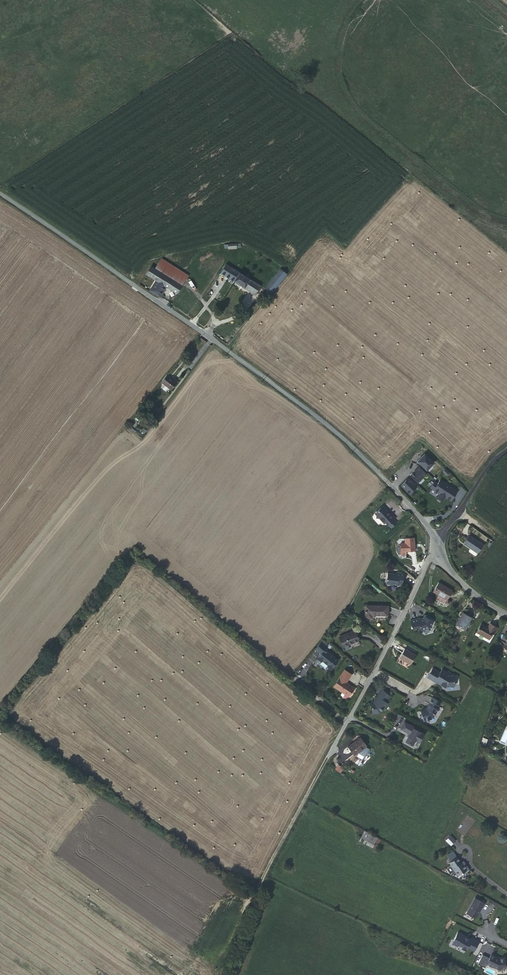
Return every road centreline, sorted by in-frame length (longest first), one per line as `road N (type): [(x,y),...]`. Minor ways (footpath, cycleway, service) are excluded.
road 1 (unclassified): [(435,543),(389,483),(321,421),(0,194)]
road 2 (track): [(331,748),(285,830),(226,974)]
road 3 (residential): [(435,543),(331,748)]
road 4 (unclassified): [(435,543),(506,448)]

